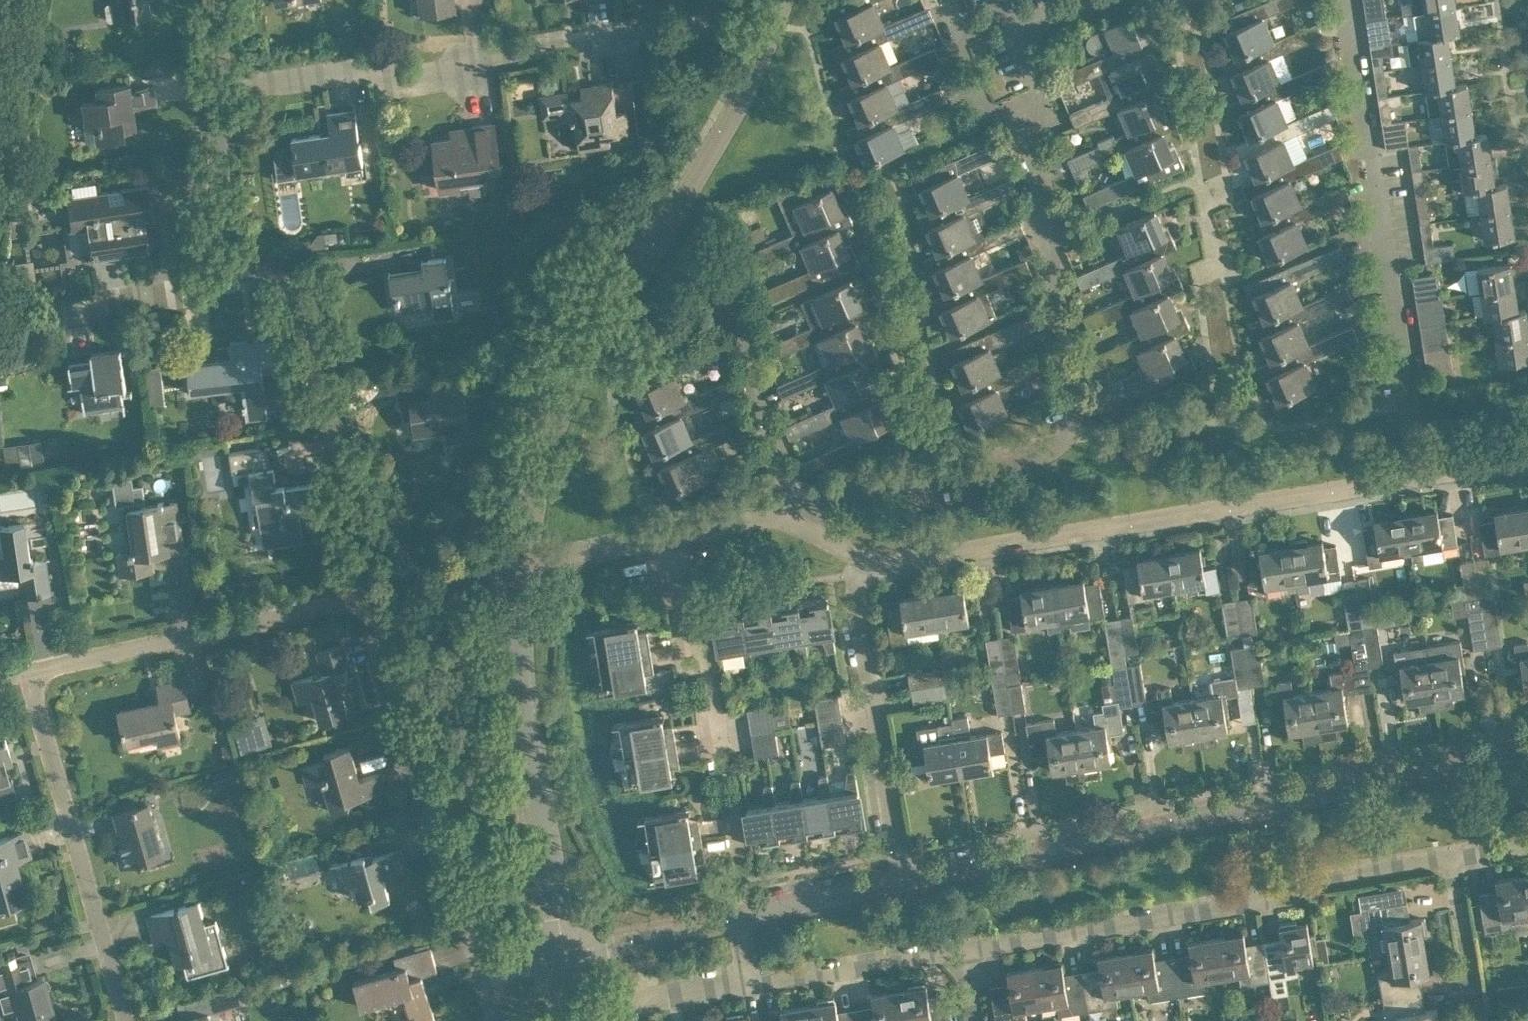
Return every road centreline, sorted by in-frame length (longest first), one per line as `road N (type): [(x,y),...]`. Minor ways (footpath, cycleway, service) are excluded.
road 1 (residential): [(867,561),(1527,461)]
road 2 (residential): [(903,878),(1527,747)]
road 3 (residential): [(518,572),(524,519),(551,426),(742,87),(777,0)]
road 4 (residential): [(218,92),(223,279),(237,288),(279,283),(298,301),(375,595)]
road 5 (residential): [(218,92),(448,74),(526,43),(726,16)]
road 6 (residential): [(963,950),(1443,869)]
road 7 (residential): [(750,910),(709,663),(678,641),(661,537)]
road 8 (residential): [(484,961),(375,595)]
road 9 (residential): [(562,949),(515,653),(518,572)]
road 10 (residential): [(126,1020),(33,675)]
road 11 (residential): [(33,675),(375,595)]
road 12 (residential): [(903,878),(858,584),(867,561)]
road 13 (residential): [(661,537),(776,510),(867,561)]
road 14 (residential): [(754,983),(963,950)]
road 15 (residential): [(562,949),(742,912)]
road 16 (residential): [(750,910),(903,878)]
road 17 (residential): [(1470,1020),(1443,869)]
road 18 (residential): [(518,572),(661,537)]
road 19 (residential): [(645,1020),(642,1002),(754,983)]

